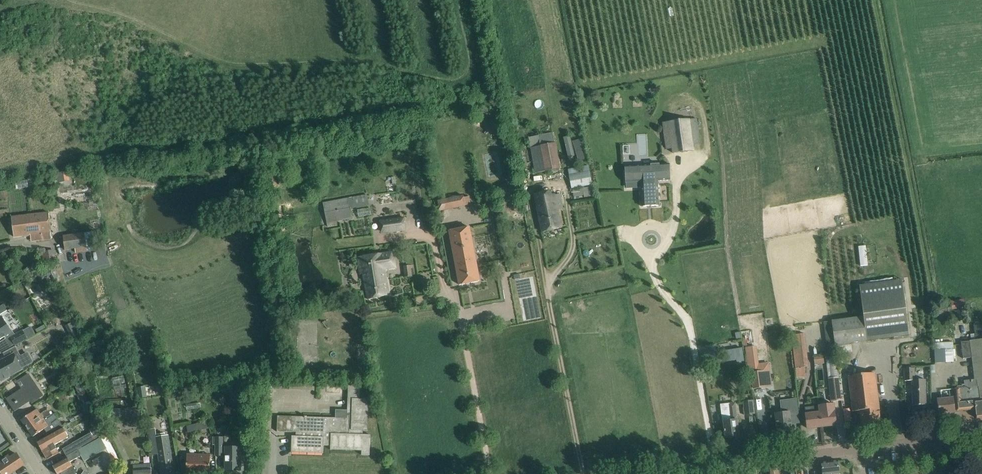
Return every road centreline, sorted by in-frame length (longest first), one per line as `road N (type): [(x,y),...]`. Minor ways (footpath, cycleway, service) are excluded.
road 1 (tertiary): [(645,473),(859,448)]
road 2 (tertiary): [(859,448),(981,433)]

